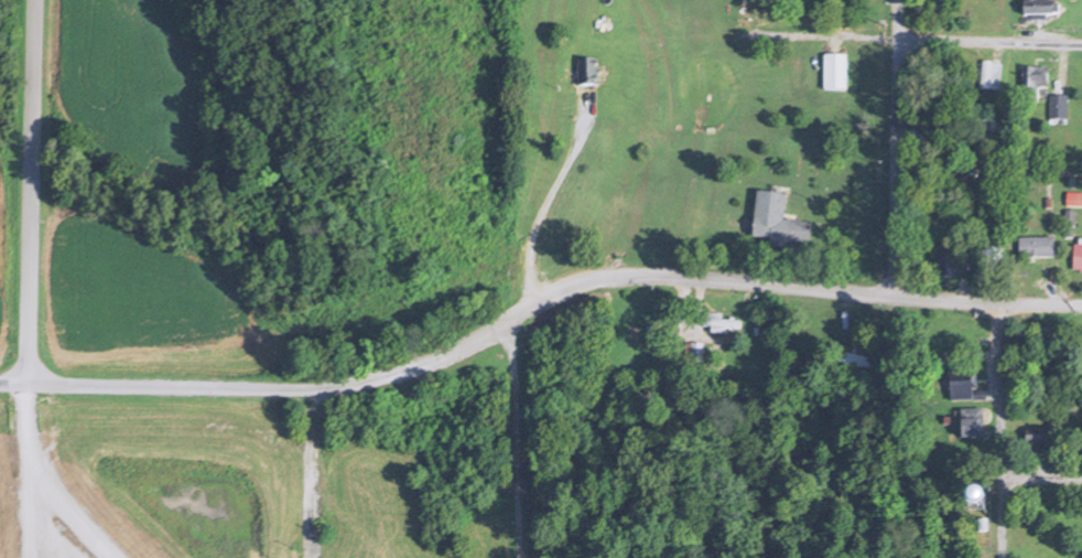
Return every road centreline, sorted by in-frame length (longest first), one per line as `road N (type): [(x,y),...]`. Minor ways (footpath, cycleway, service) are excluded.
road 1 (residential): [(1081,299),(996,299),(708,270),(615,272),(550,289),(504,321)]
road 2 (residential): [(0,383),(75,389),(349,384),(469,344),(504,321)]
road 3 (residential): [(35,0),(26,385)]
road 4 (residential): [(1001,557),(996,299)]
road 5 (residential): [(897,37),(897,289)]
road 6 (residential): [(1081,169),(896,162)]
road 7 (residential): [(1081,44),(897,37)]
road 8 (residential): [(315,387),(311,557)]

